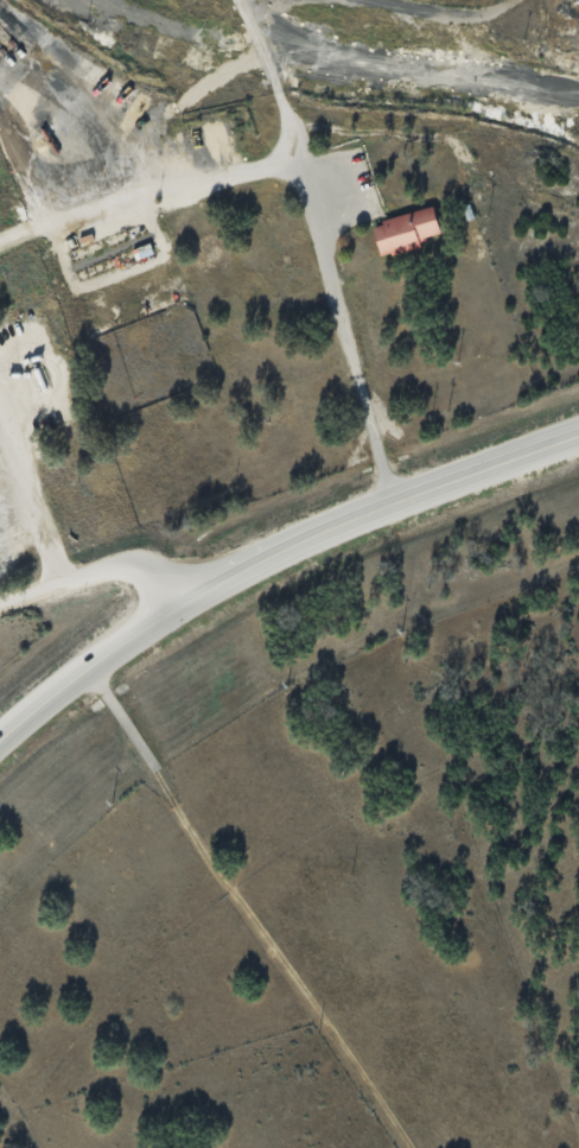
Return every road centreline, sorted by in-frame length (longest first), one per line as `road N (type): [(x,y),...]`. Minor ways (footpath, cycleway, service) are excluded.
road 1 (secondary): [(578,436),(286,544),(180,601)]
road 2 (secondary): [(180,601),(0,736)]
road 3 (tertiary): [(0,605),(96,570),(133,565),(180,601)]

